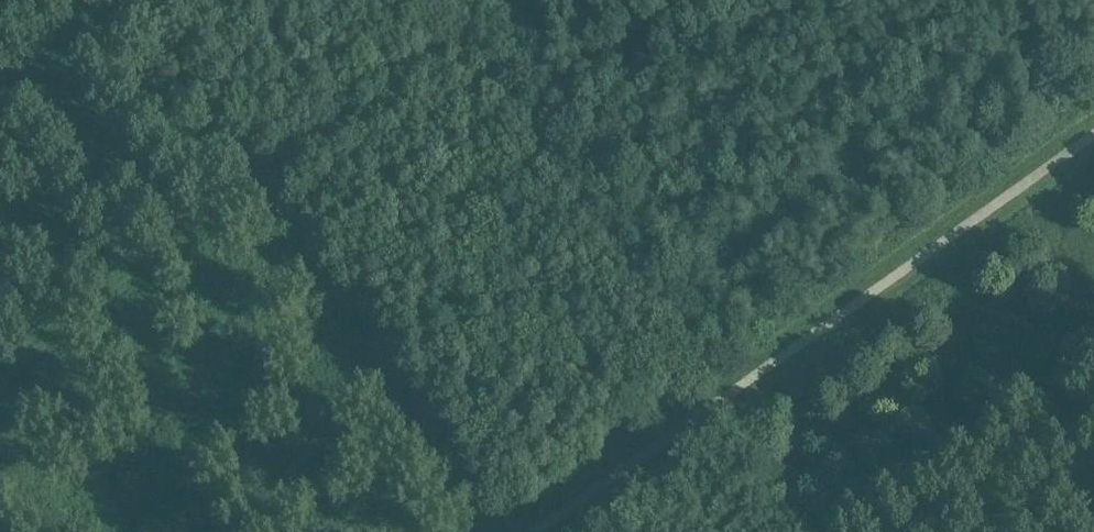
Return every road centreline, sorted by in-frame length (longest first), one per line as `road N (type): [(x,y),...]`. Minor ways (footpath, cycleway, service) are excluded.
road 1 (track): [(530,0),(0,381)]

